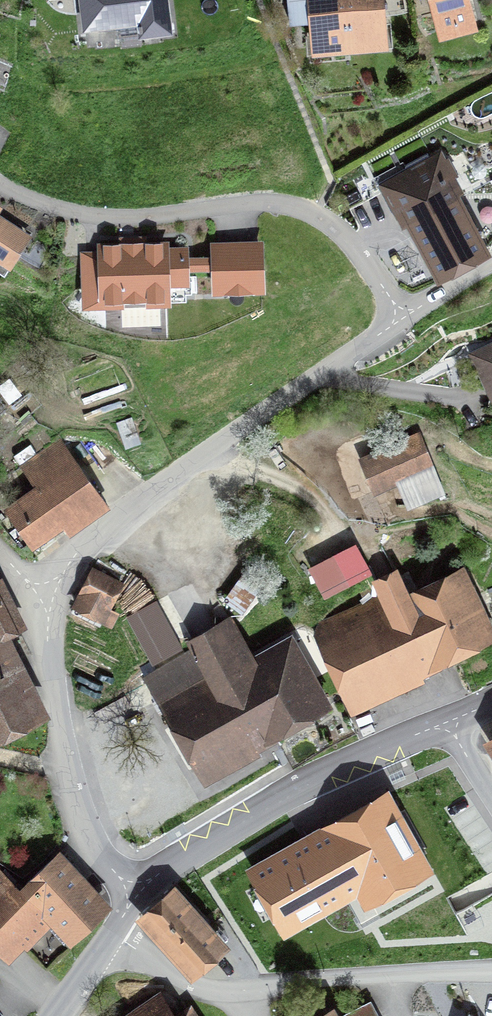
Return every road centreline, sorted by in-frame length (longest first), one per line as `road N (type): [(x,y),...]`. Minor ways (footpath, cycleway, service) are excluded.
road 1 (residential): [(400,318),(348,239),(295,206),(260,201),(106,217),(41,203),(0,181)]
road 2 (residential): [(400,318),(125,512),(65,570),(48,601)]
road 3 (tertiary): [(140,896),(298,787),(449,721)]
road 4 (residential): [(48,601),(55,699),(76,802),(98,851),(140,896)]
road 5 (residential): [(241,990),(491,972)]
road 6 (residential): [(111,934),(189,982),(241,990)]

